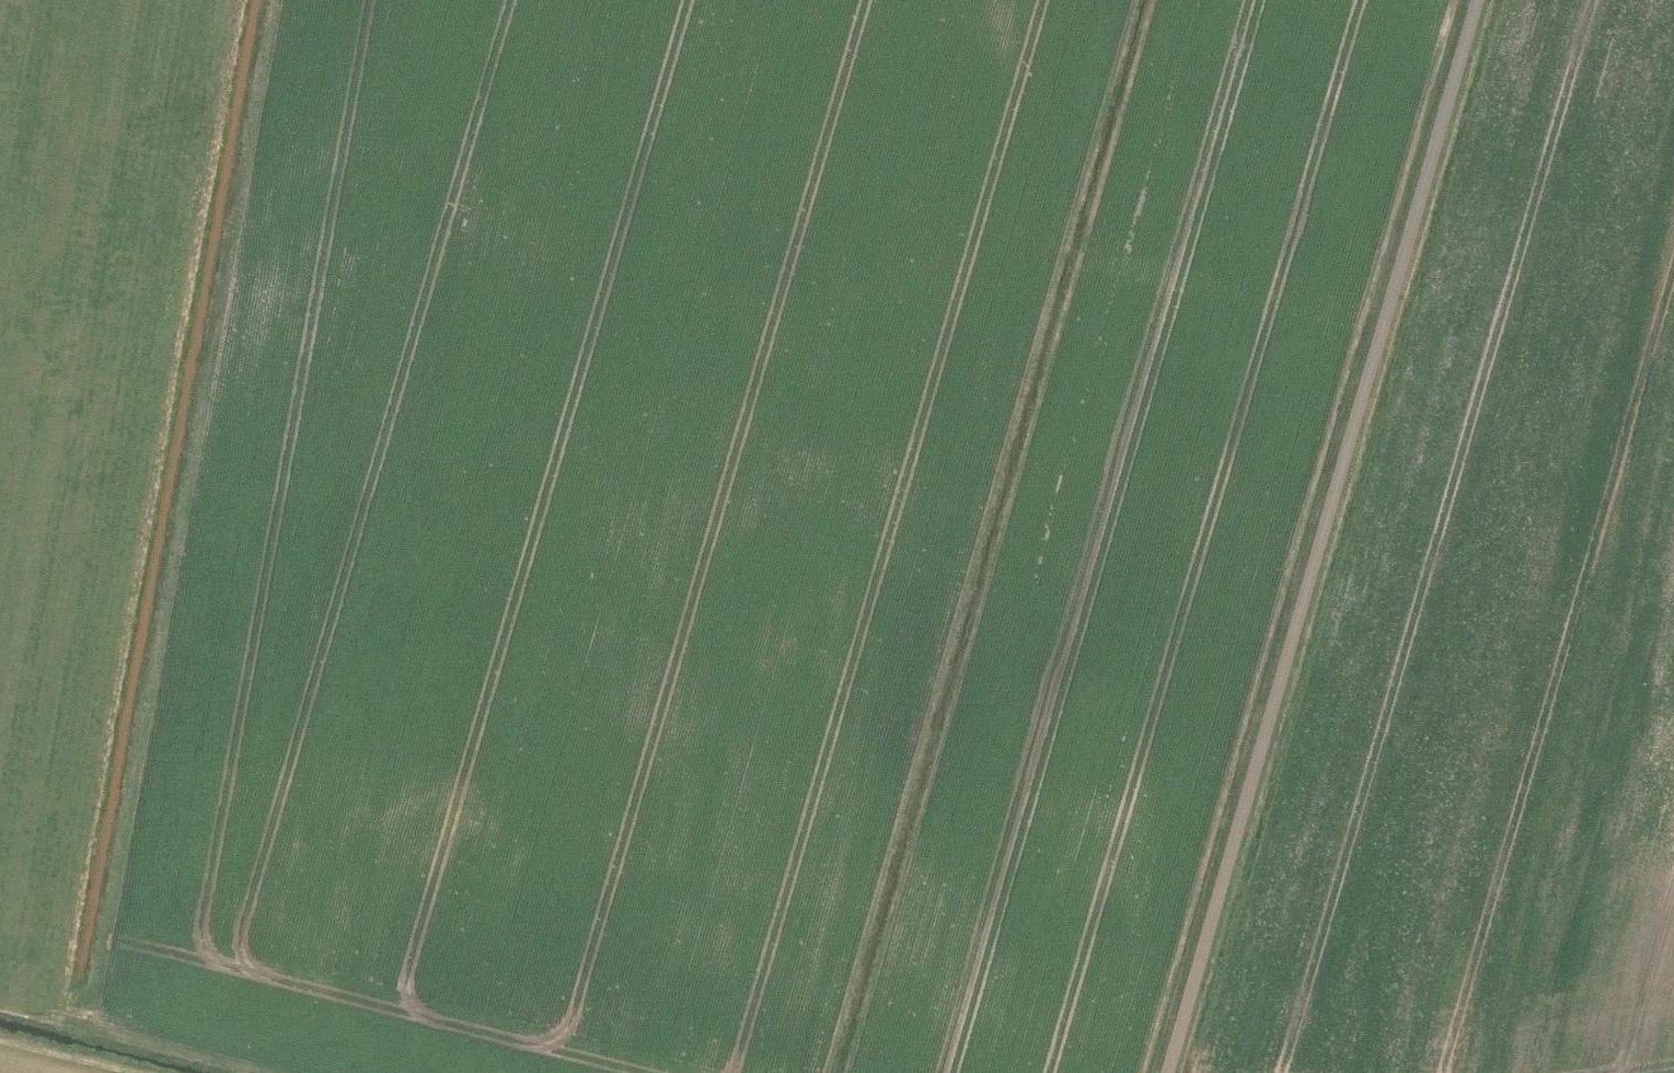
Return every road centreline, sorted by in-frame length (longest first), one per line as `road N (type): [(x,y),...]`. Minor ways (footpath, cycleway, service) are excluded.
road 1 (unclassified): [(1166,1072),(1478,0)]

